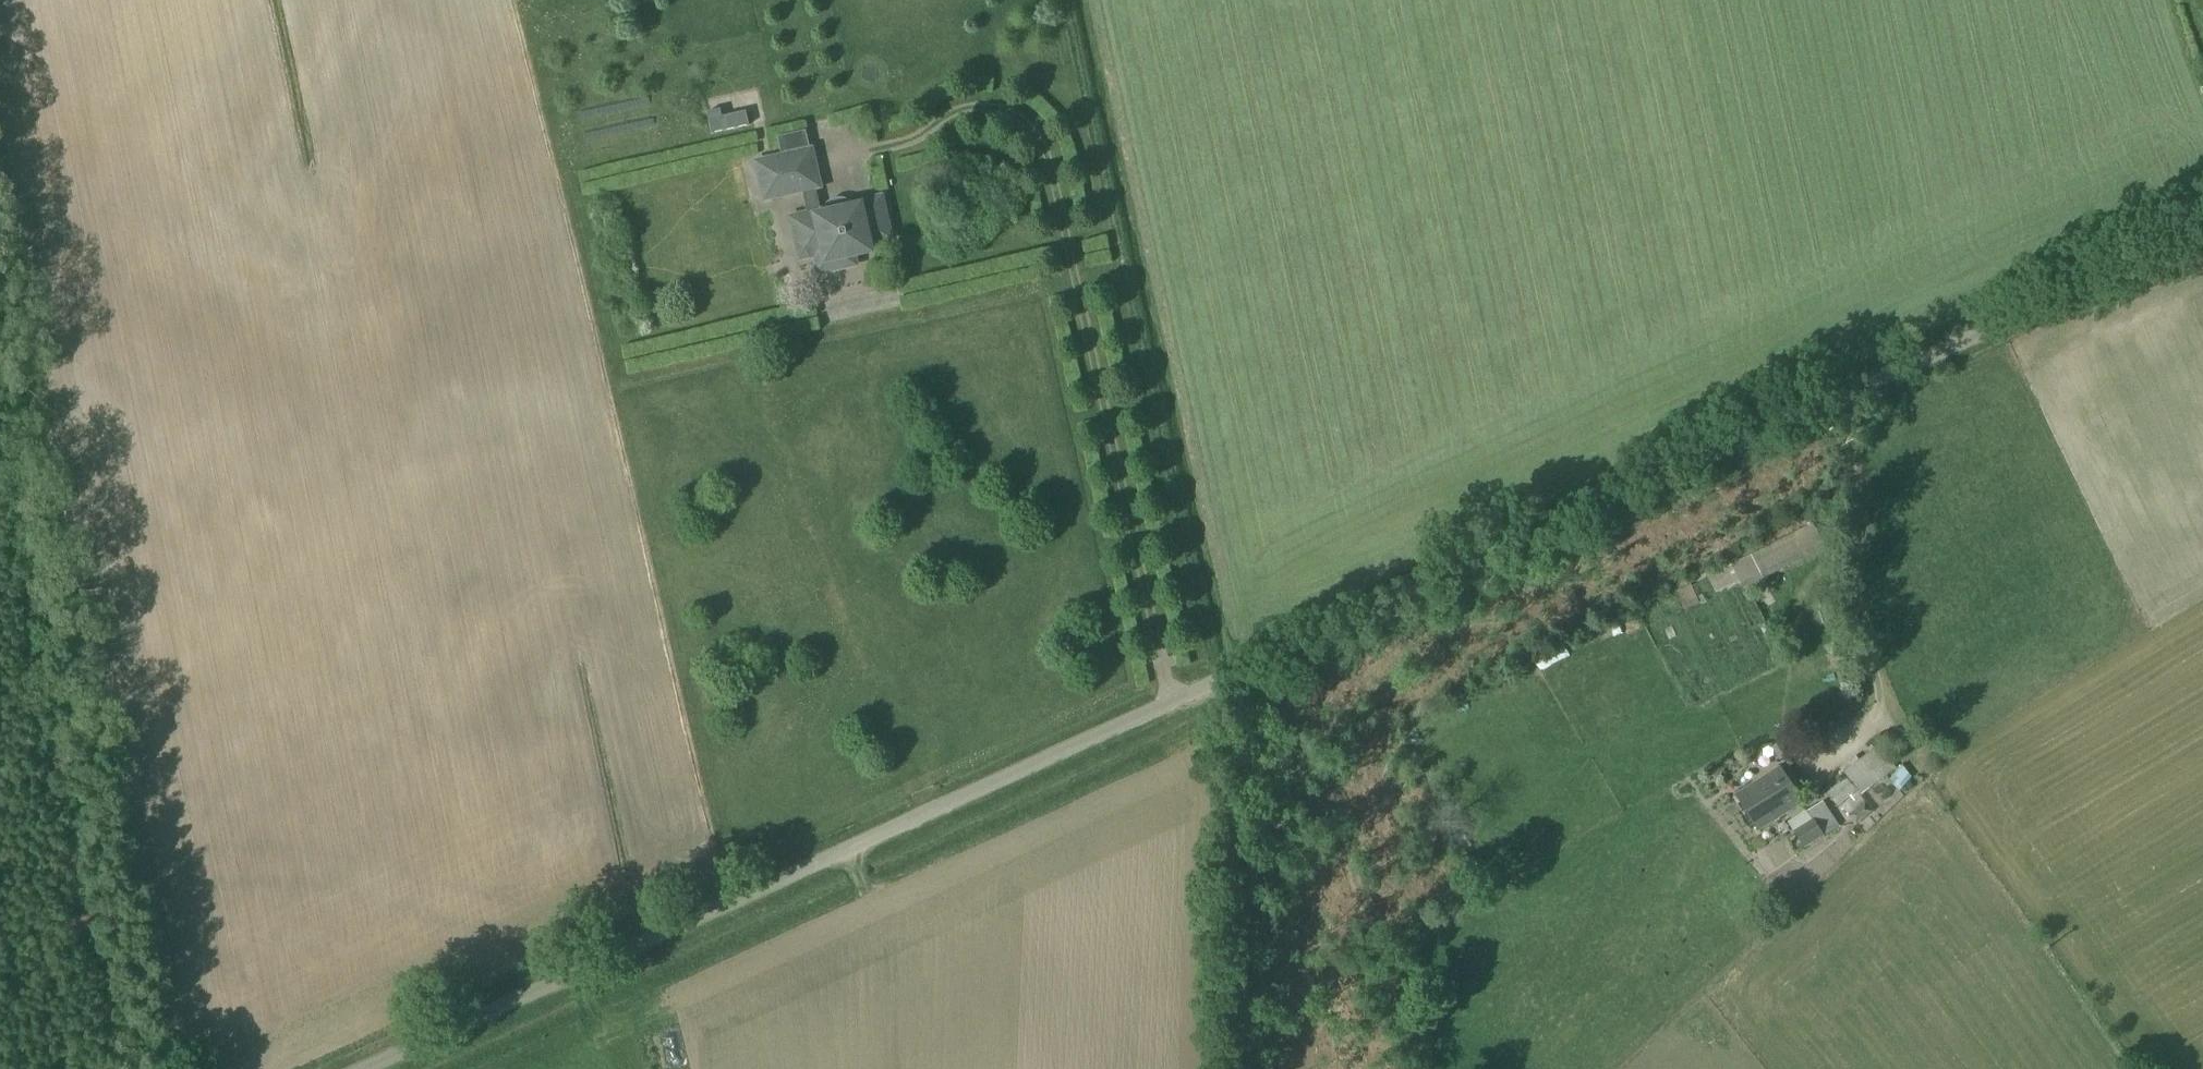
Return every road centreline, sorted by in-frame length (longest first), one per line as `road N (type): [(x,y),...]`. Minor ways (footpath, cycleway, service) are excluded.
road 1 (unclassified): [(365,1068),(2202,233)]

